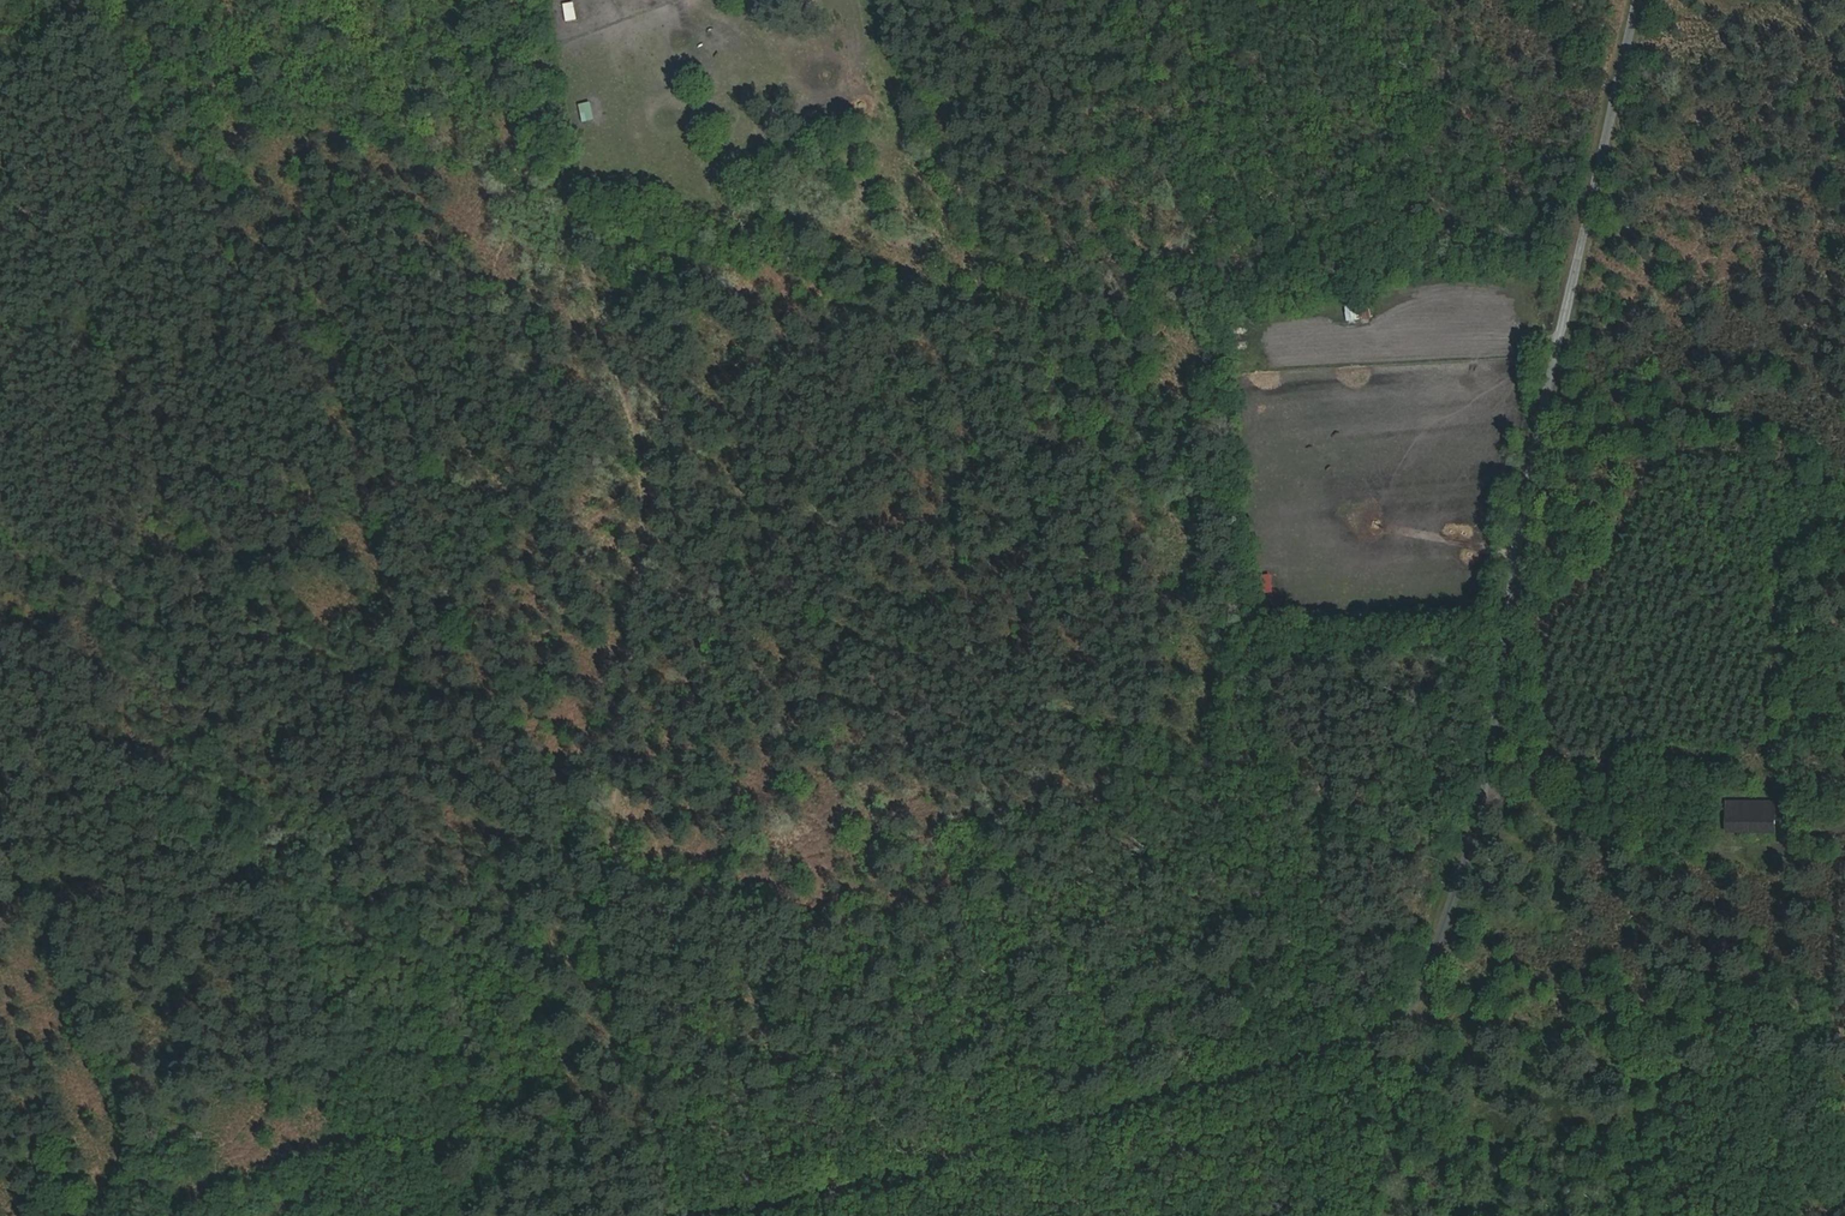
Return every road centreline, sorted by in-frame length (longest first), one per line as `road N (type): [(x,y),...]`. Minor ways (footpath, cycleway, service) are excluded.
road 1 (unclassified): [(1637,0),(1536,436),(1483,774),(1420,1006),(1375,1043),(780,1215)]
road 2 (track): [(1483,774),(1504,799),(1598,840),(1768,850),(1844,827)]

